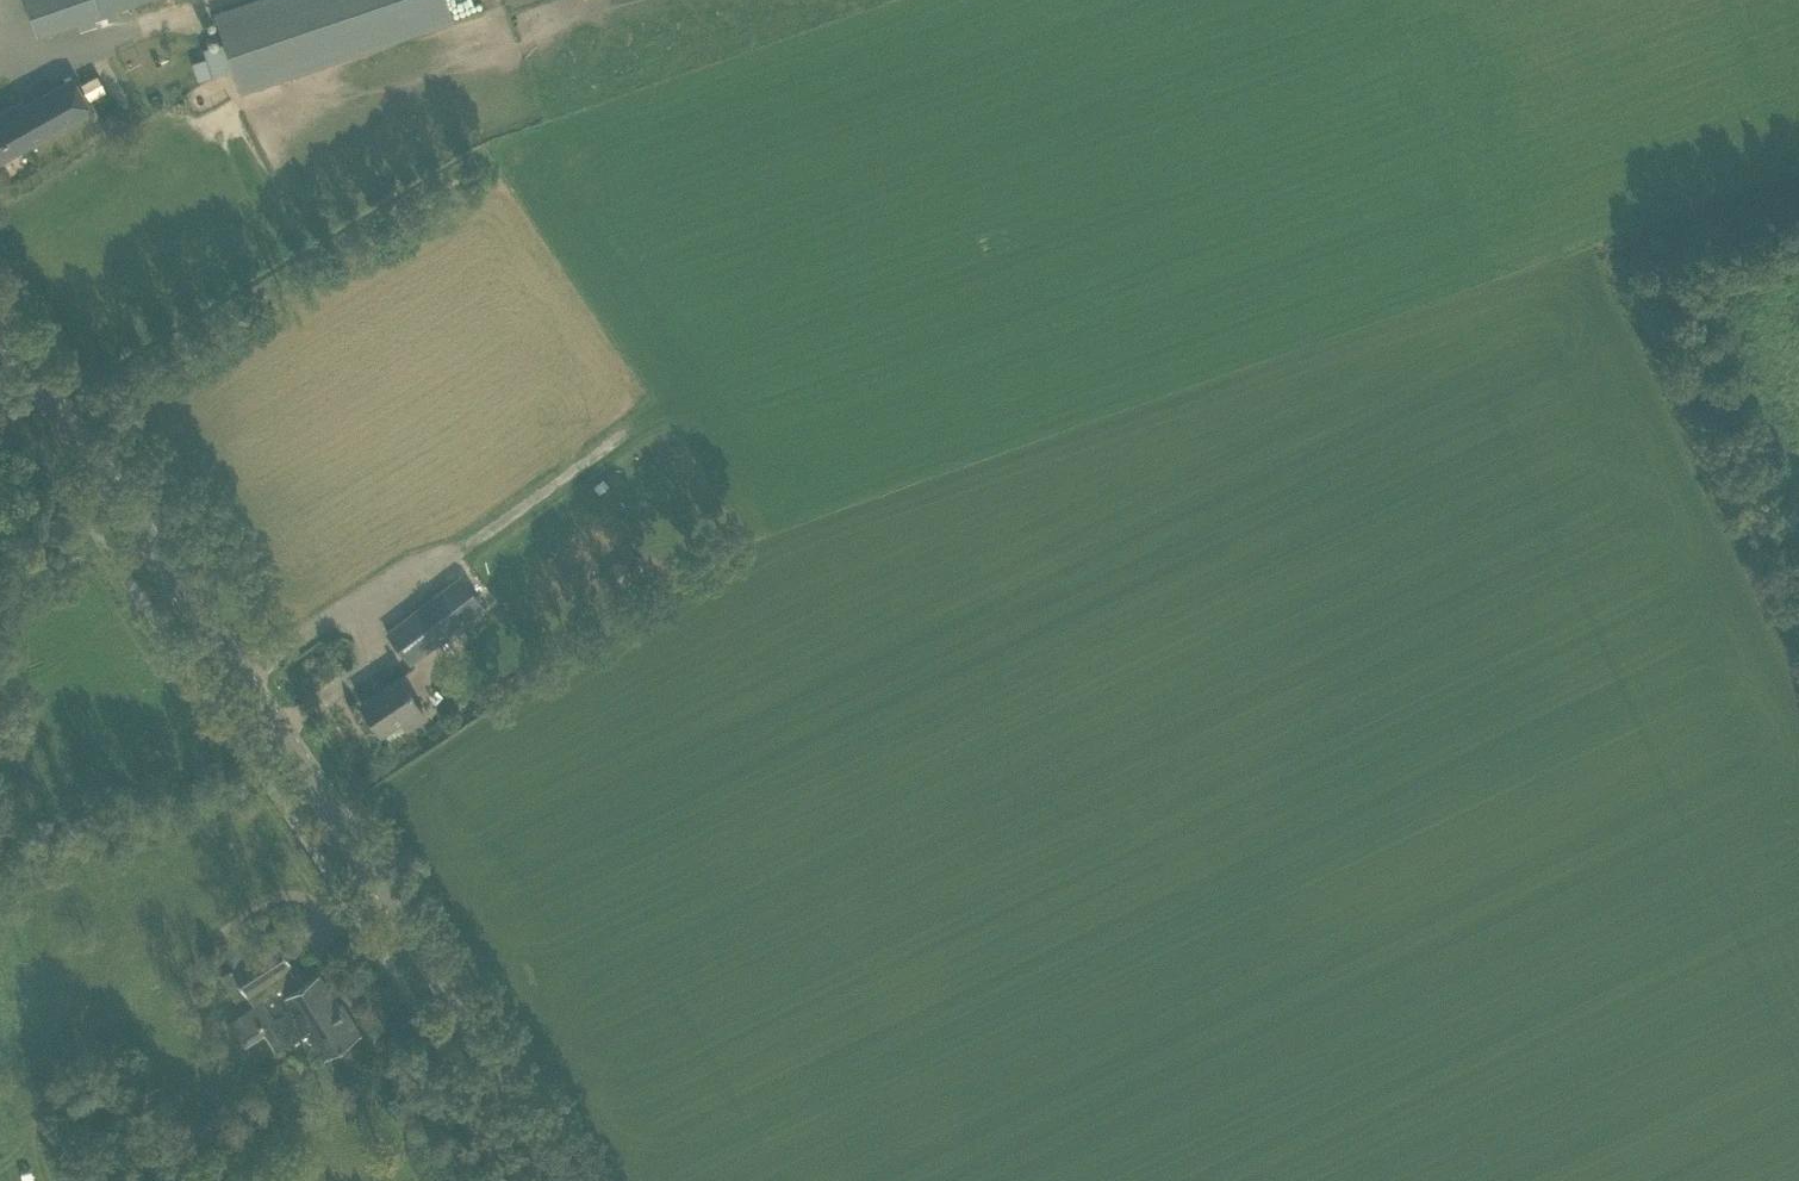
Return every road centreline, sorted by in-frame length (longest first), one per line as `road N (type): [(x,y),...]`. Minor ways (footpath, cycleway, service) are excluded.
road 1 (unclassified): [(563,1180),(335,814),(0,325)]

